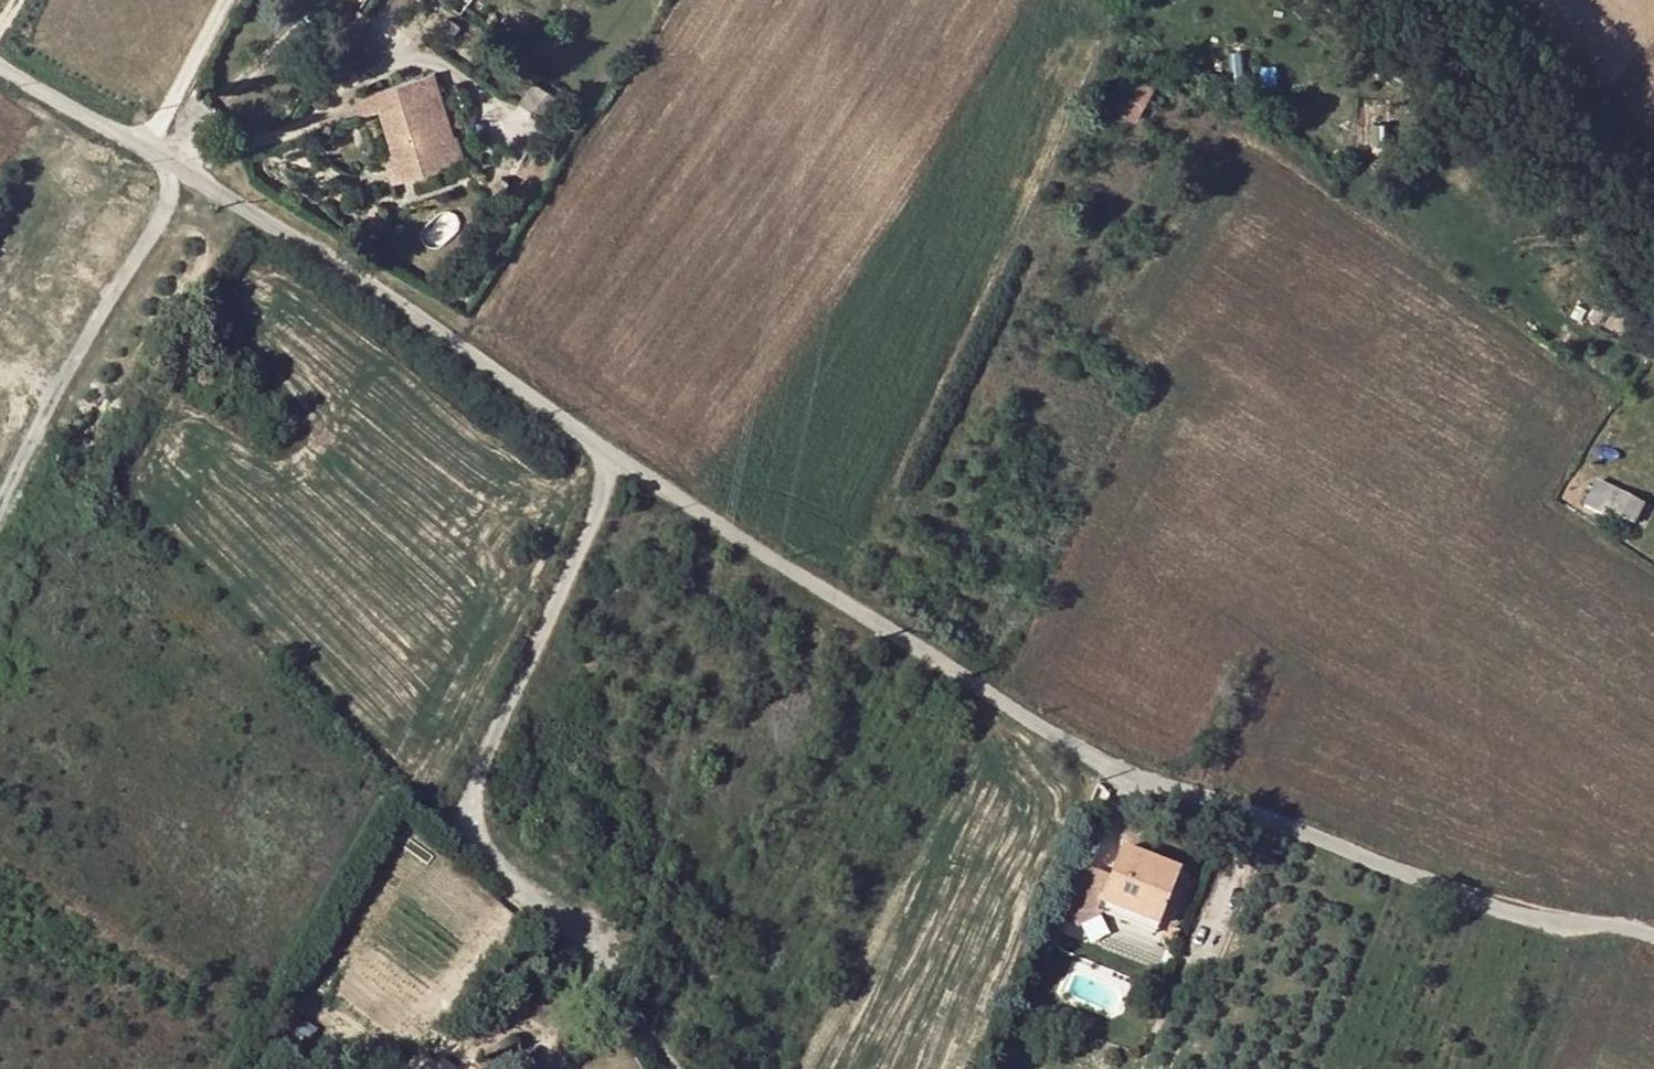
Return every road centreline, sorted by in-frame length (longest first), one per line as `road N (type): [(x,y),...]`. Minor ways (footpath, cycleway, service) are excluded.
road 1 (unclassified): [(1653,936),(1494,906),(1098,761),(890,637),(189,173),(0,68)]
road 2 (track): [(680,1068),(609,970),(501,870),(473,814),(483,769),(558,625),(616,459)]
road 3 (track): [(189,173),(0,520)]

